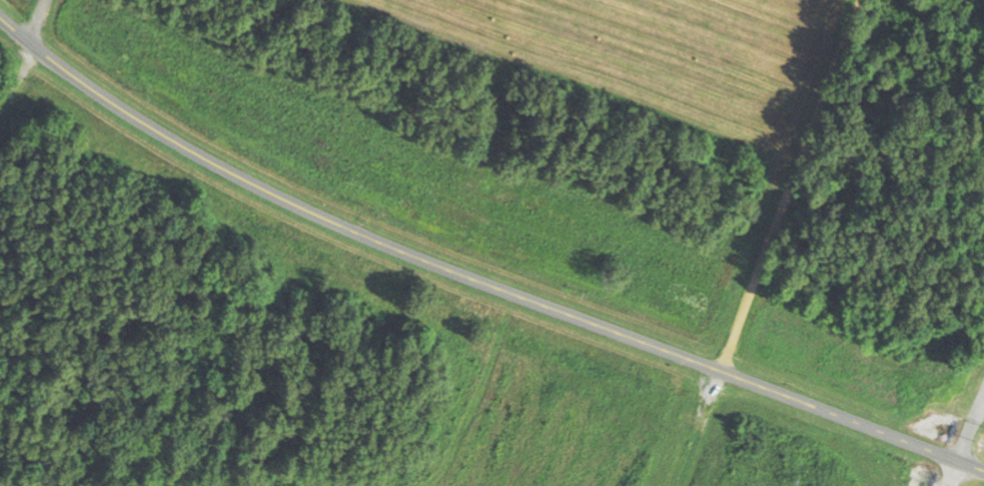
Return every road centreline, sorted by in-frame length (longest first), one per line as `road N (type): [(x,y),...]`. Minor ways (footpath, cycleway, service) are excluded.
road 1 (tertiary): [(983,469),(291,198),(146,120),(0,12)]
road 2 (residential): [(862,0),(673,485)]
road 3 (residential): [(77,485),(0,319)]

